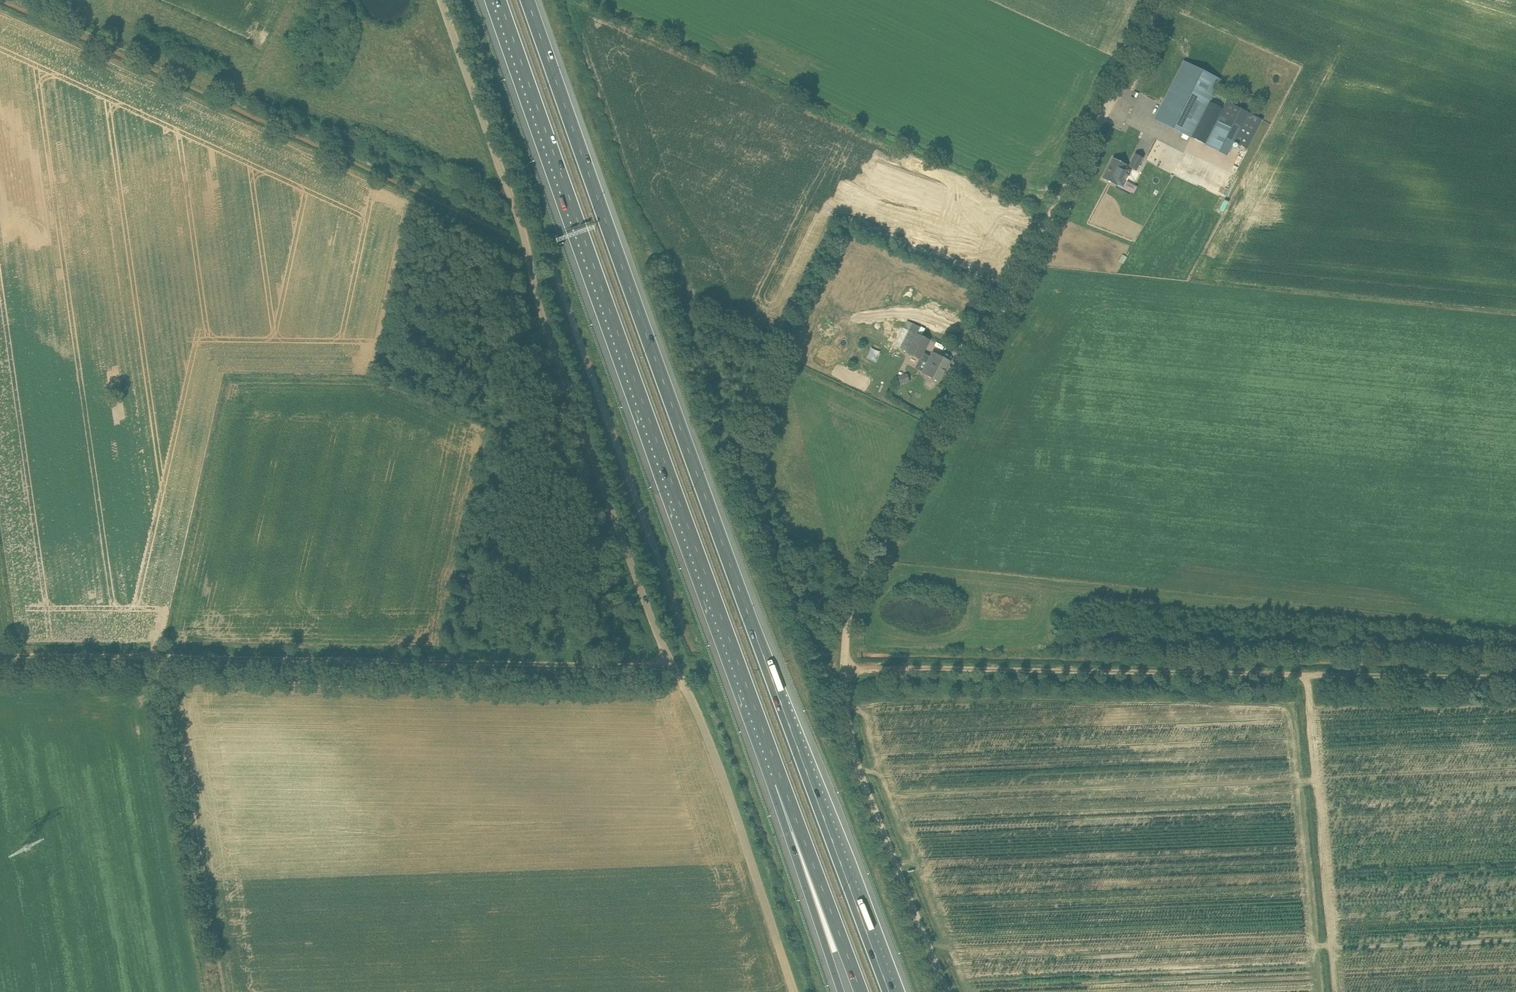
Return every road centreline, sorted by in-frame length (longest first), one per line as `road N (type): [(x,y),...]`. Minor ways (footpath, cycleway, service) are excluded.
road 1 (unclassified): [(950,991),(855,754),(846,631),(853,600),(1159,0)]
road 2 (motorway): [(892,991),(527,0)]
road 3 (unclassified): [(799,991),(701,707),(657,636),(440,0)]
road 4 (motorway): [(500,0),(782,782)]
road 5 (track): [(845,668),(1515,676)]
road 6 (track): [(670,658),(0,651)]
road 7 (motorway): [(782,782),(861,991)]
road 8 (motorway): [(782,782),(841,991)]

